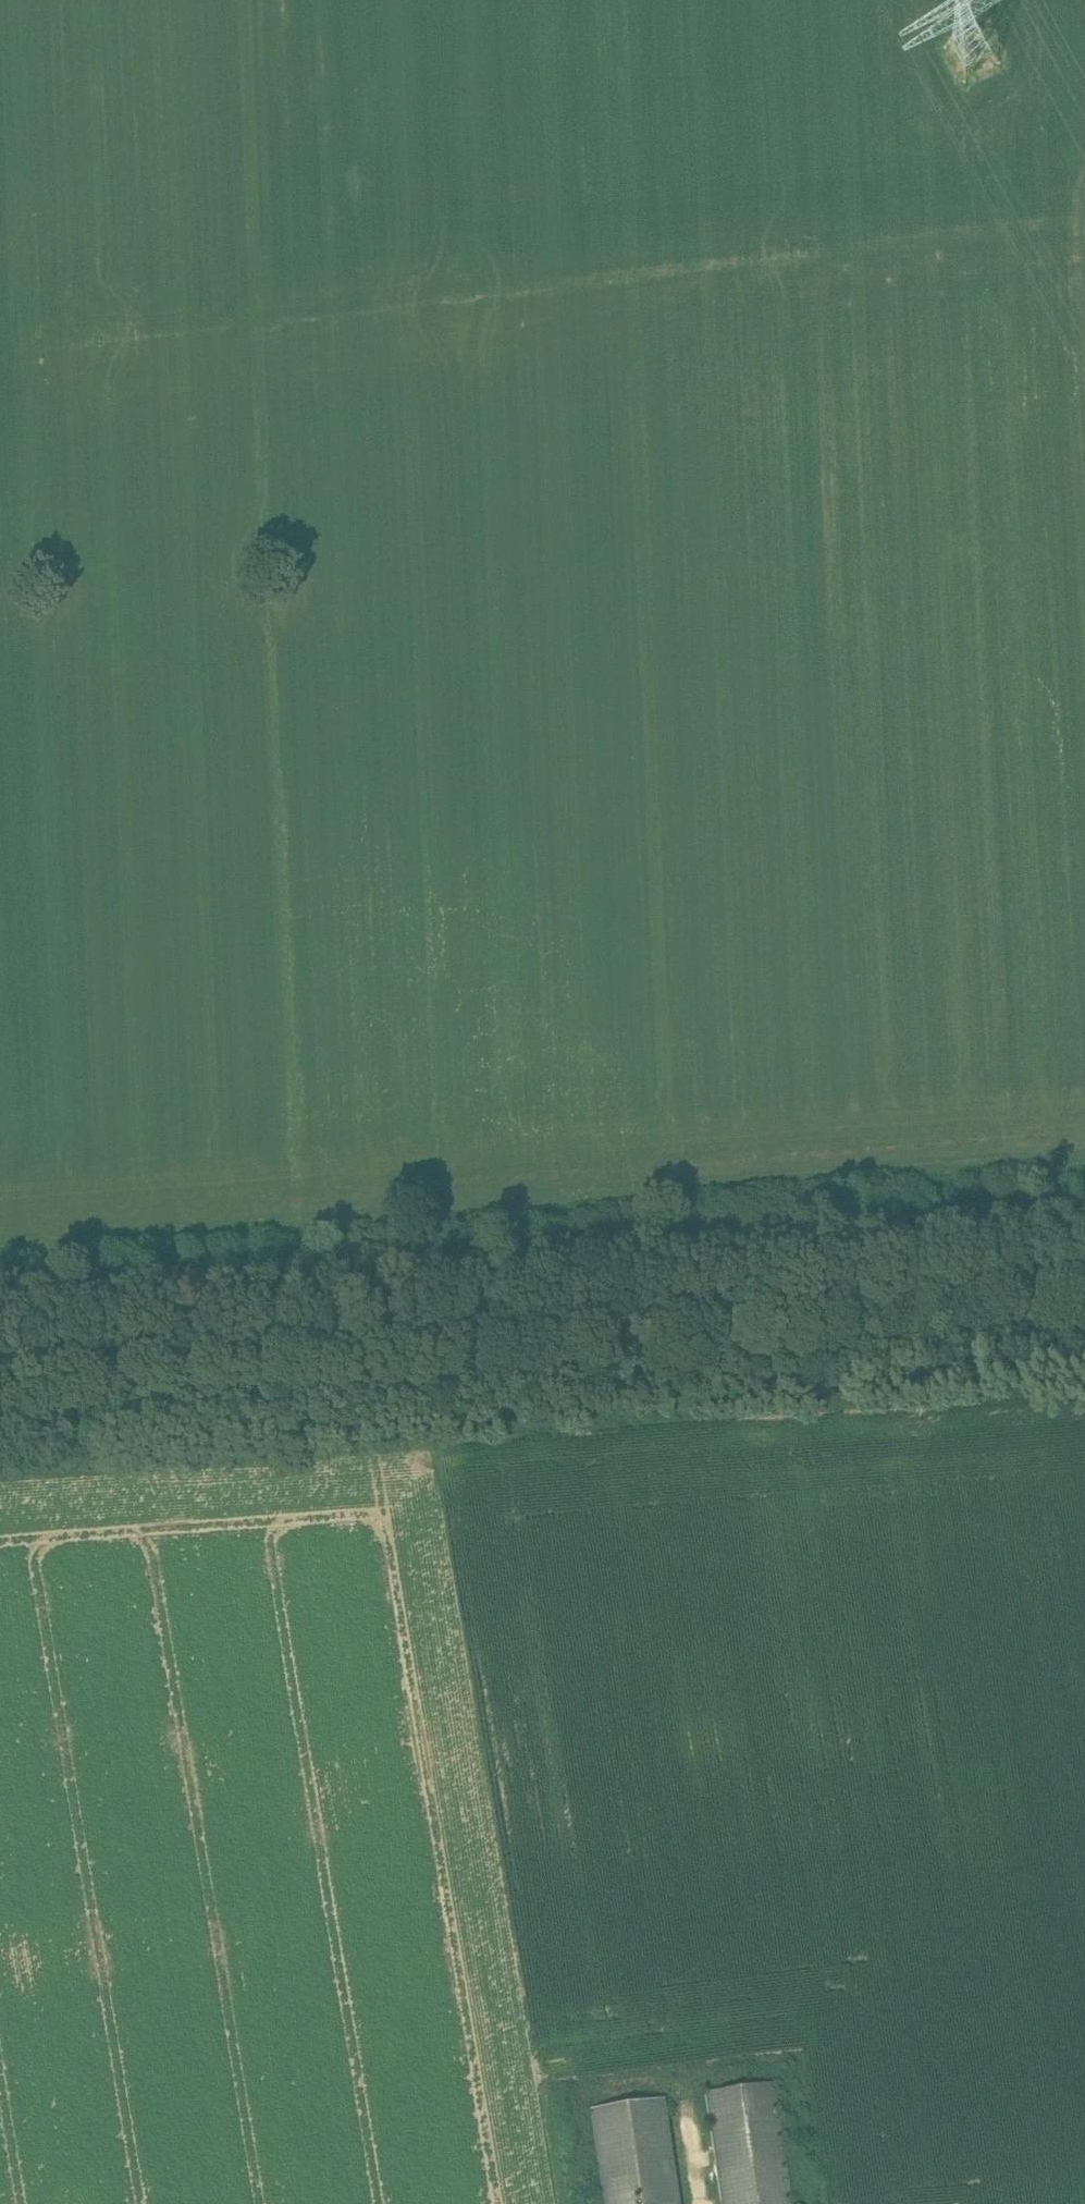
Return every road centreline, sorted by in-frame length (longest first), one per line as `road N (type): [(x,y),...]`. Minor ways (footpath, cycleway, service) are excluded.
road 1 (track): [(501,299),(1084,229)]

